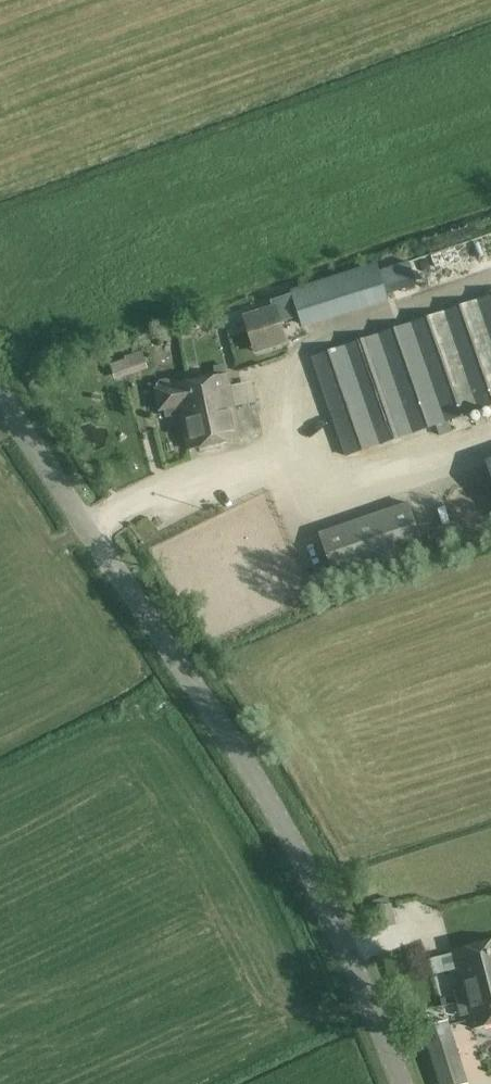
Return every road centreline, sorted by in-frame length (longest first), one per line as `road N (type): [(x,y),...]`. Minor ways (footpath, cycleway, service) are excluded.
road 1 (unclassified): [(400,1083),(301,849),(0,400)]

